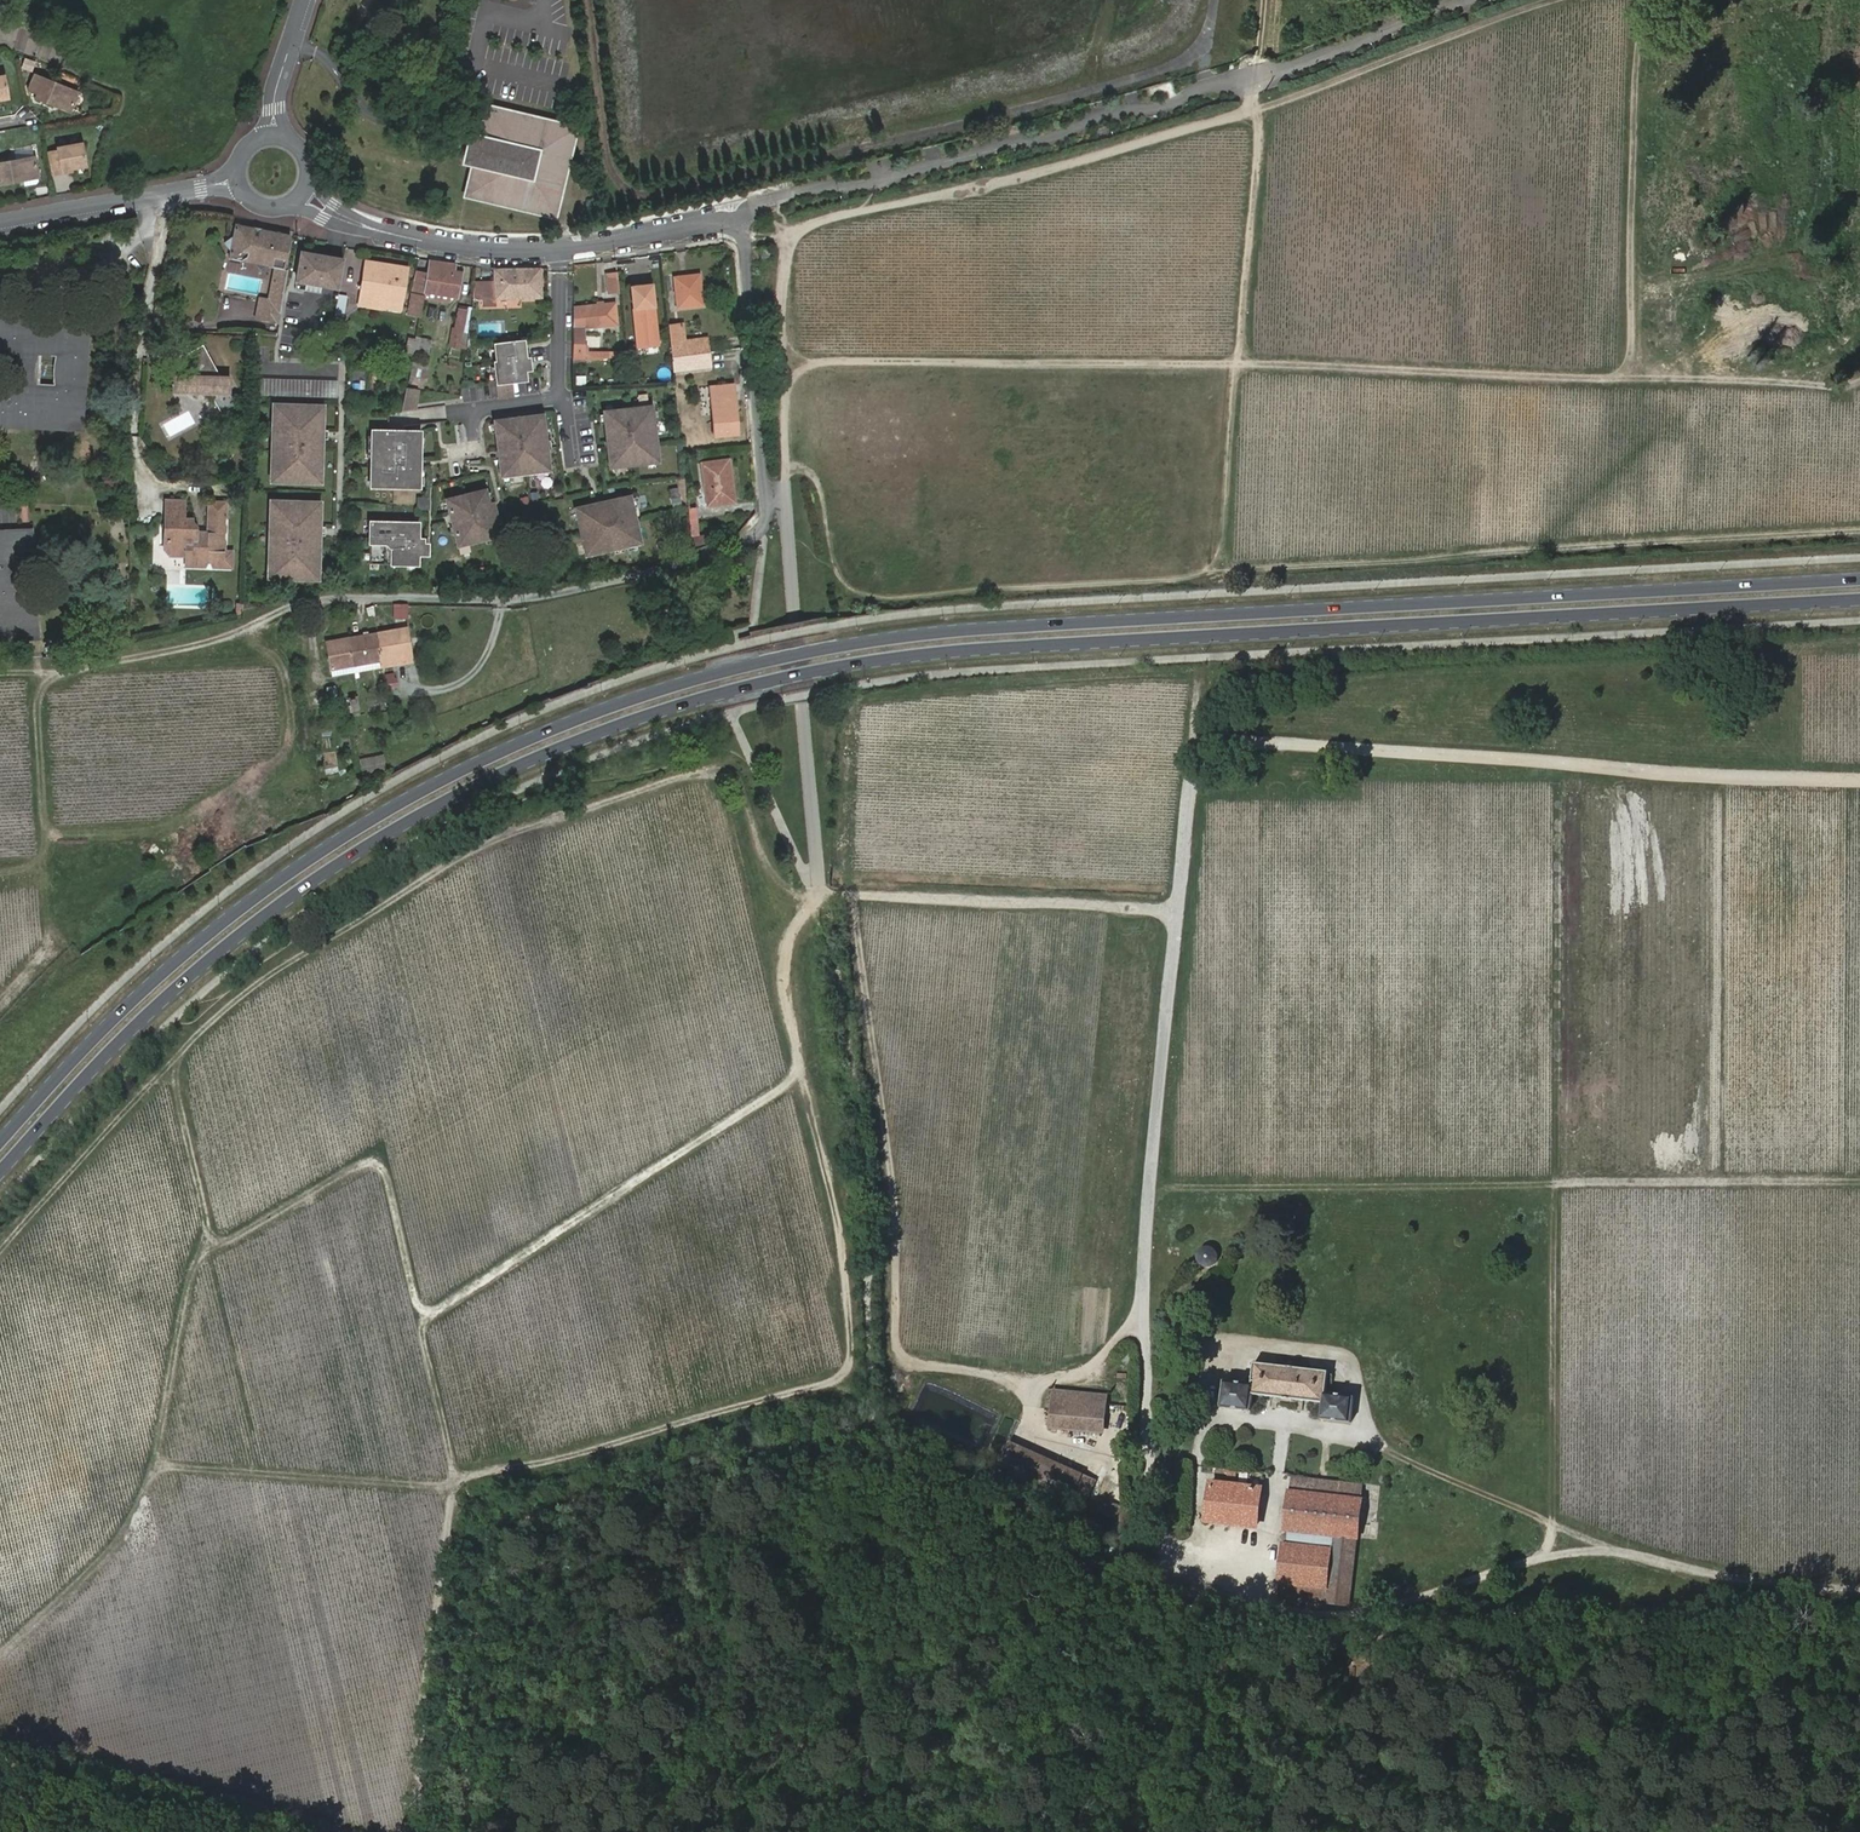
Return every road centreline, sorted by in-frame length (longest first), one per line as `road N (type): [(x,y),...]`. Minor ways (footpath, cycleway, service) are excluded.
road 1 (track): [(1141,1325),(1054,1398),(1016,1382),(902,1362),(893,1329),(894,1201),(847,892),(819,898),(800,918),(783,984),(840,1207),(851,1365),(838,1384),(536,1464),(449,1479),(436,1491),(167,1465),(200,1258),(379,1154),(452,1460)]
road 2 (secondary): [(0,1170),(179,989),(315,880),(520,765),(692,700),(924,652),(1859,600)]
road 3 (secondary): [(1859,579),(926,633),(691,679),(511,744),(302,861),(159,974),(0,1137)]
road 4 (track): [(1258,78),(1224,545),(1204,573),(1175,583),(855,599),(837,578),(812,476),(798,471),(785,479)]
road 5 (track): [(1859,1591),(1728,1579),(1613,1552),(1562,1553),(1335,1618),(1242,1592),(1166,1557),(1150,1439)]
road 6 (track): [(170,1065),(270,975),(481,845),(707,768),(733,777),(771,876),(788,899),(819,898)]
road 7 (track): [(1557,763),(1553,1525),(1542,1559)]
road 8 (track): [(1238,363),(1623,381),(1635,0)]
road 9 (track): [(70,669),(241,634),(316,600),(500,600),(682,563),(738,547),(761,530),(768,509)]
road 10 (track): [(1152,1187),(1859,1183)]
road 11 (track): [(70,669),(53,678),(38,701),(49,831),(167,830),(285,752),(284,671),(245,632)]
road 12 (track): [(422,1320),(802,1072)]
road 13 (residential): [(308,198),(394,235),(494,251),(599,249),(739,218)]
road 14 (track): [(452,1460),(405,1831)]
road 15 (track): [(847,892),(1182,912)]
road 16 (track): [(1556,0),(1254,109)]
road 17 (track): [(167,1465),(68,1676),(54,1759)]
road 18 (unclassified): [(739,218),(768,509)]
road 19 (track): [(1613,1552),(1382,1450)]
road 20 (residential): [(0,224),(233,179)]
road 21 (residential): [(276,128),(274,92),(304,0)]

